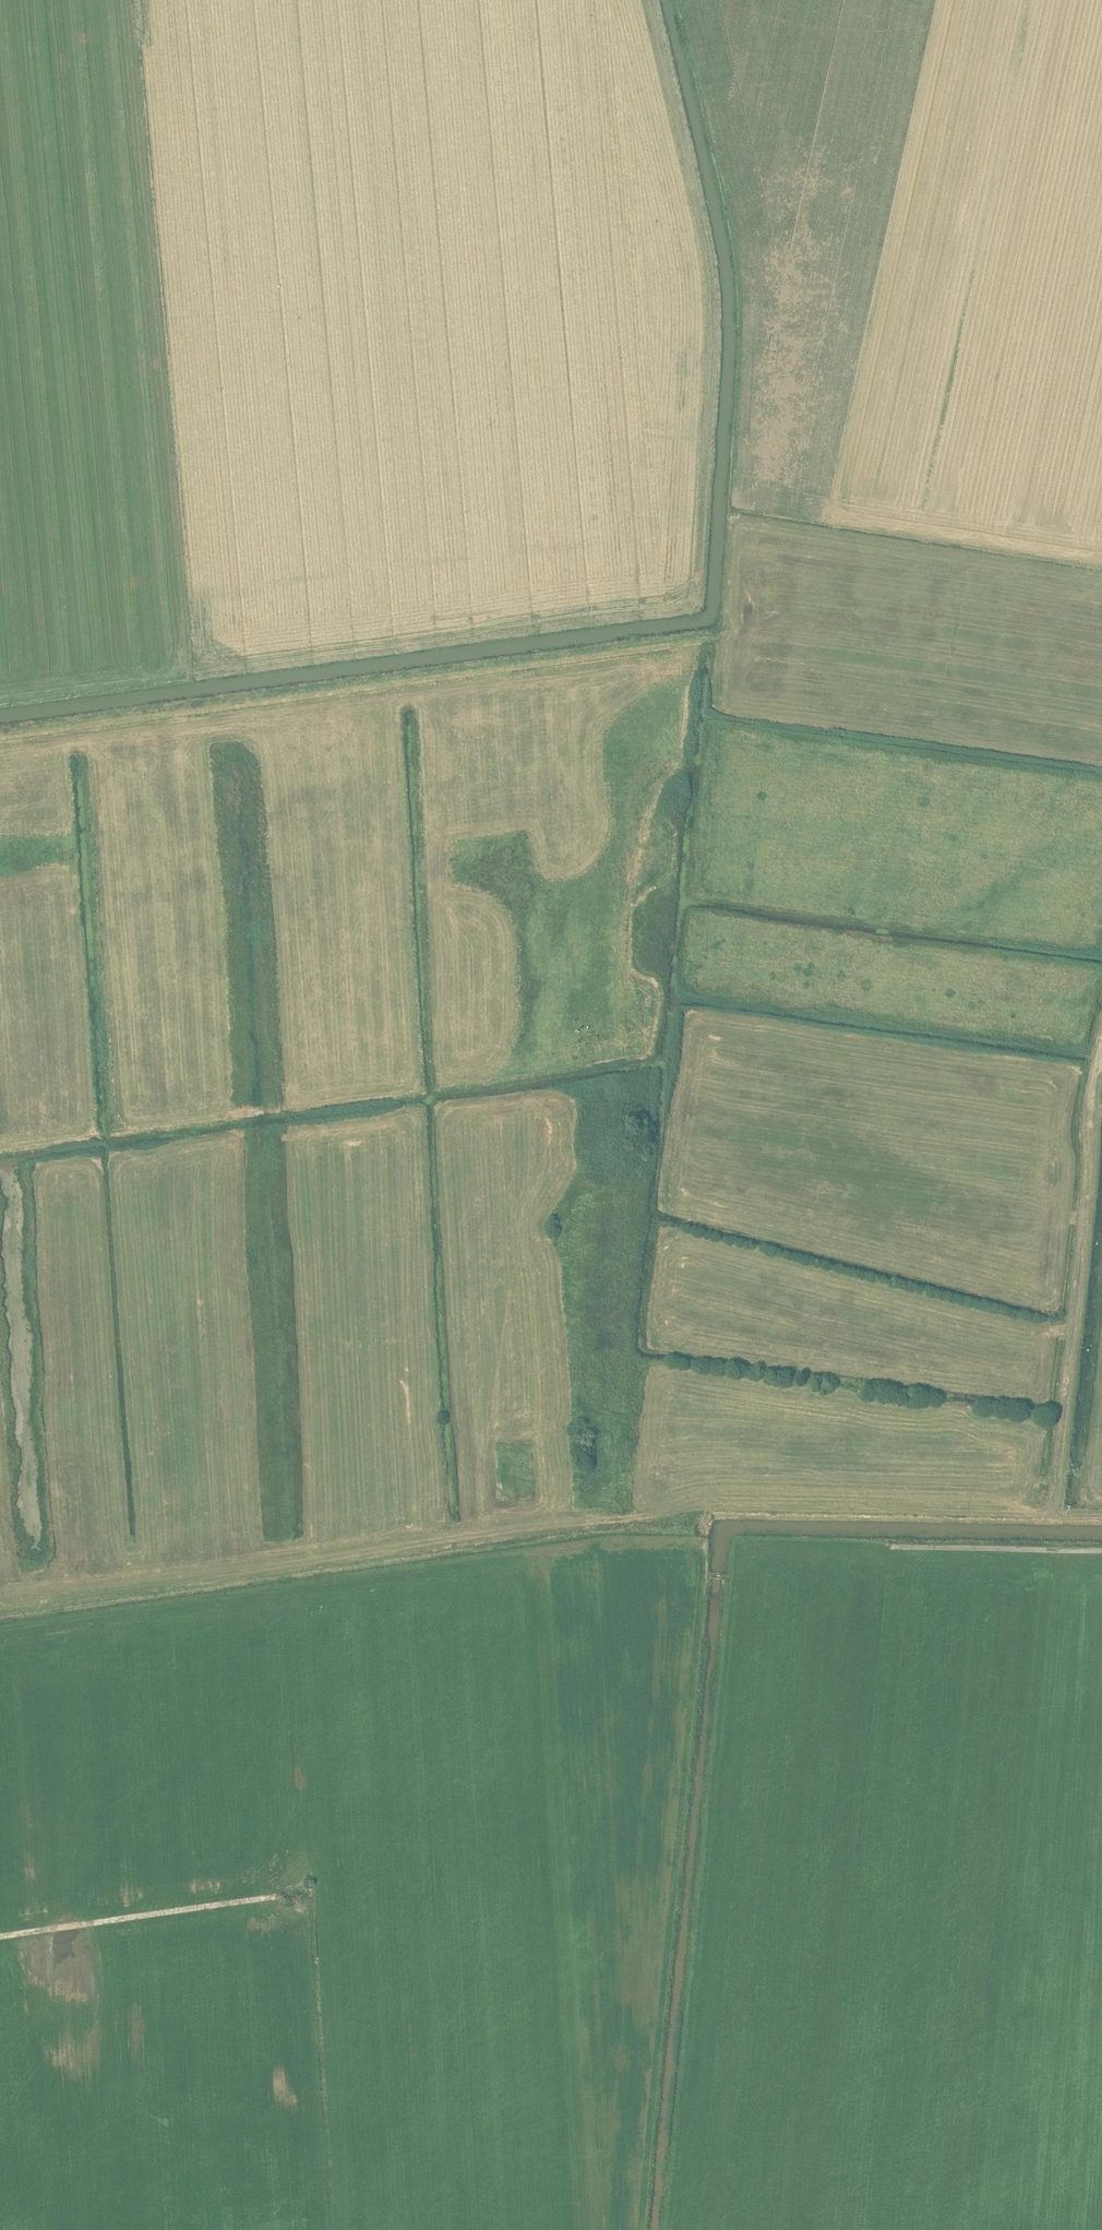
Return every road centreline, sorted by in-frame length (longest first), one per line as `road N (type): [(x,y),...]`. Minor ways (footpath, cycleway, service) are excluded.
road 1 (track): [(893,1547),(1101,1550)]

